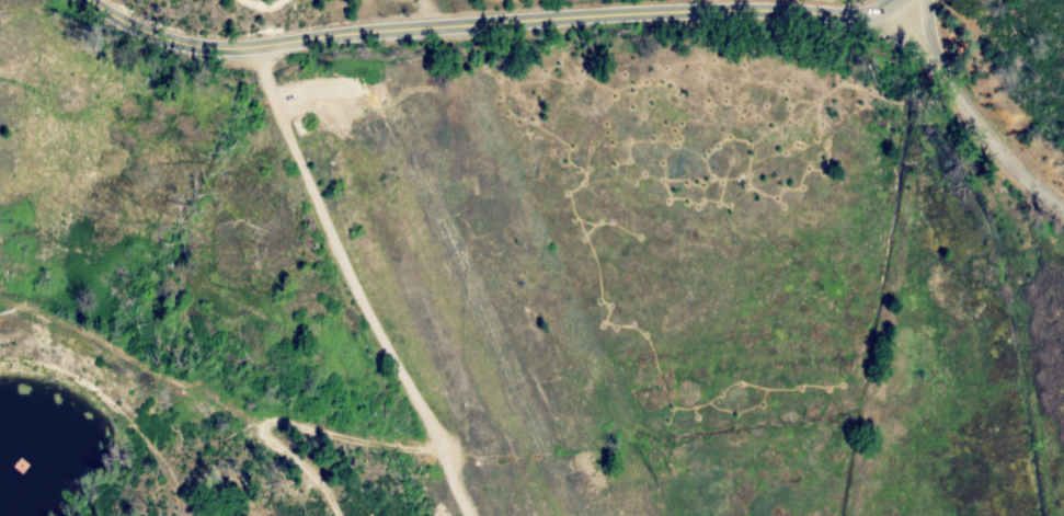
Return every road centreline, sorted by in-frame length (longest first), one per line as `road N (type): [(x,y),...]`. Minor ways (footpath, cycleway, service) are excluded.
road 1 (tertiary): [(91,0),(172,37),(229,48),(701,8),(870,11),(894,0)]
road 2 (residential): [(262,46),(475,515)]
road 3 (tertiary): [(1063,209),(998,150),(889,3)]

